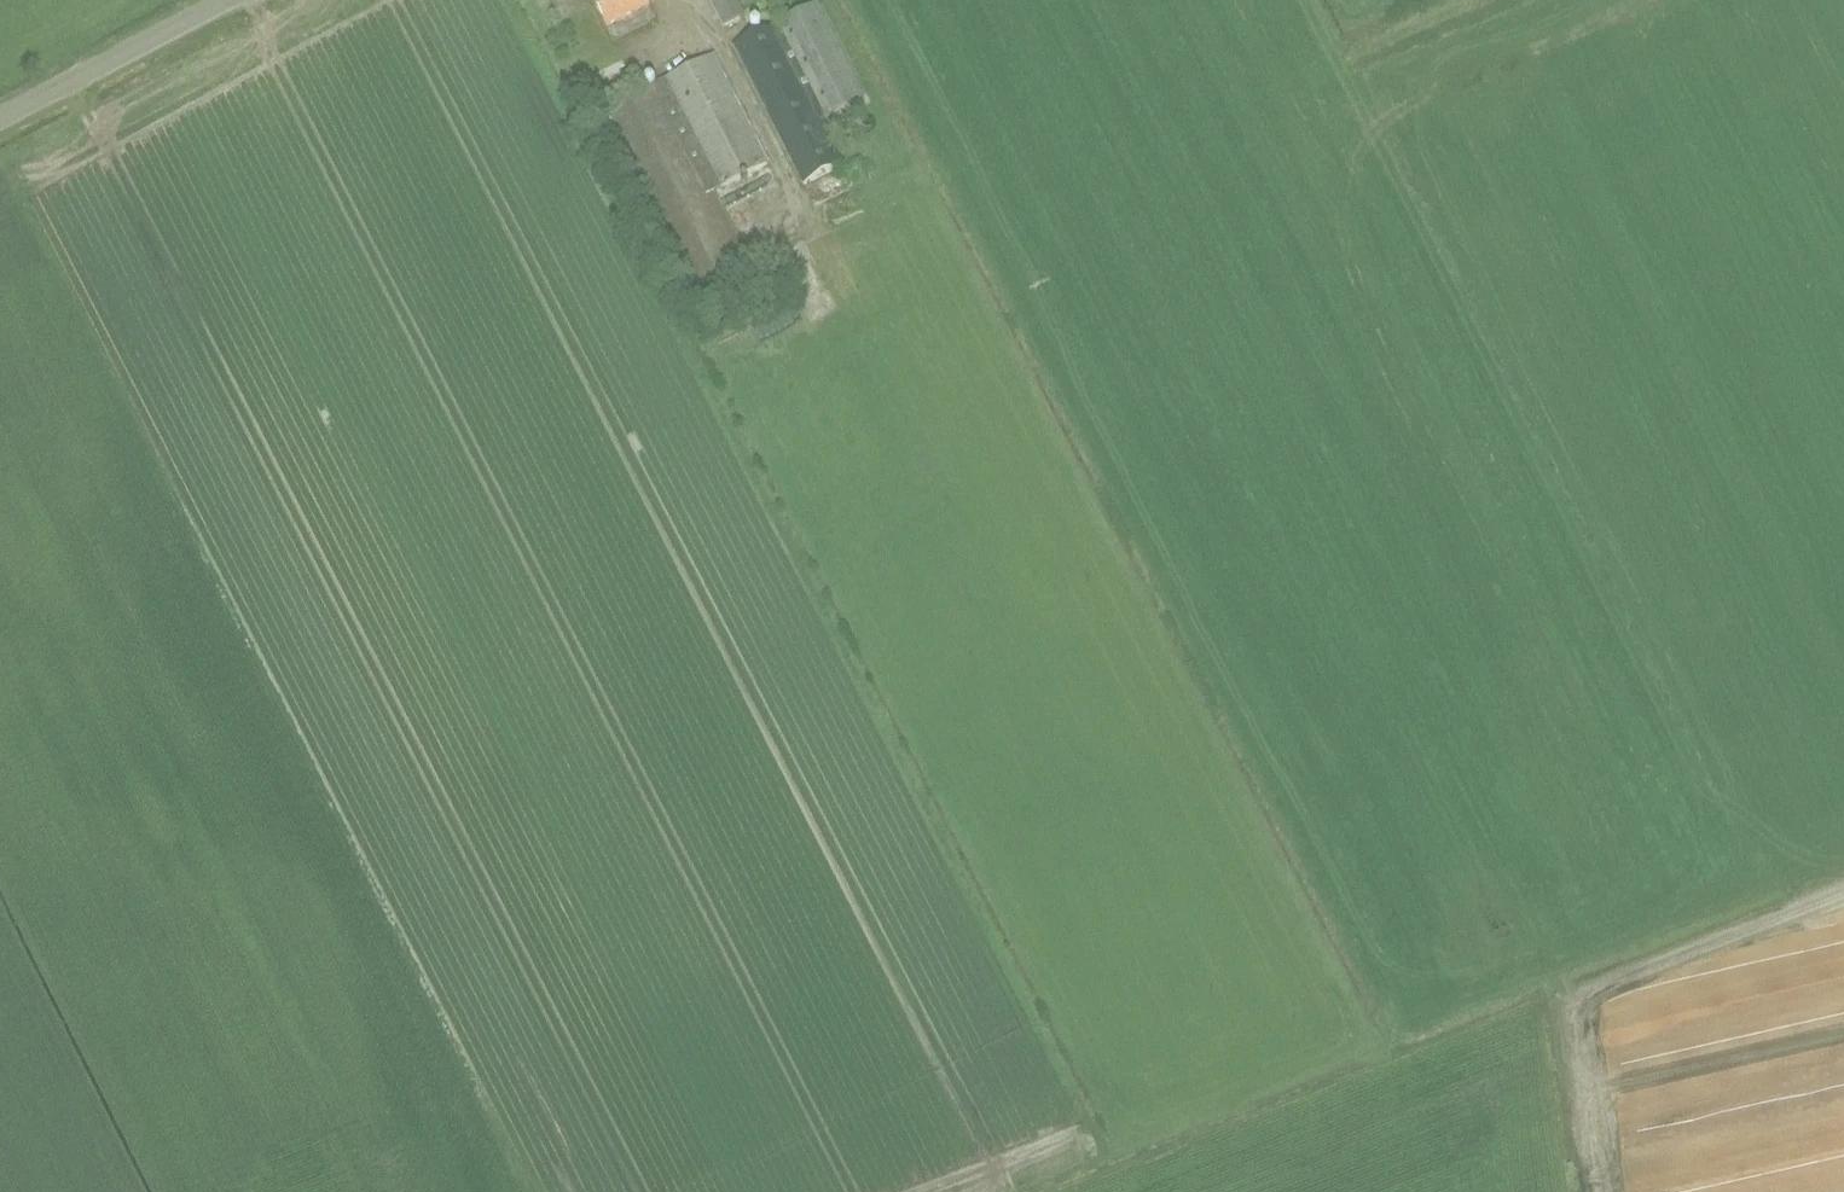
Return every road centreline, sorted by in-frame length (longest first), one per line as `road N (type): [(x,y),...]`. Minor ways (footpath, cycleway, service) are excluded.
road 1 (unclassified): [(0,120),(228,0)]

